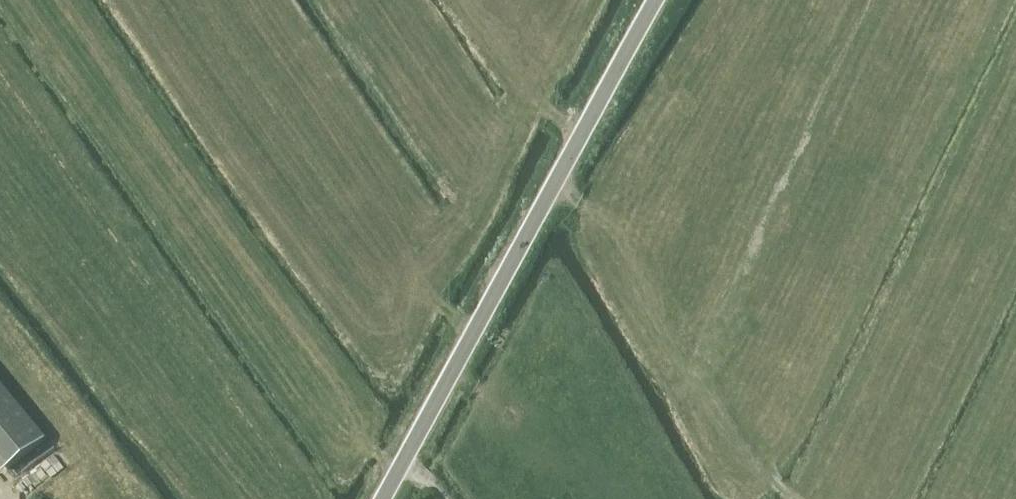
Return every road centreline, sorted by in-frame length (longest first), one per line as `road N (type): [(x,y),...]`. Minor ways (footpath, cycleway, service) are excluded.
road 1 (unclassified): [(386,498),(660,0)]

